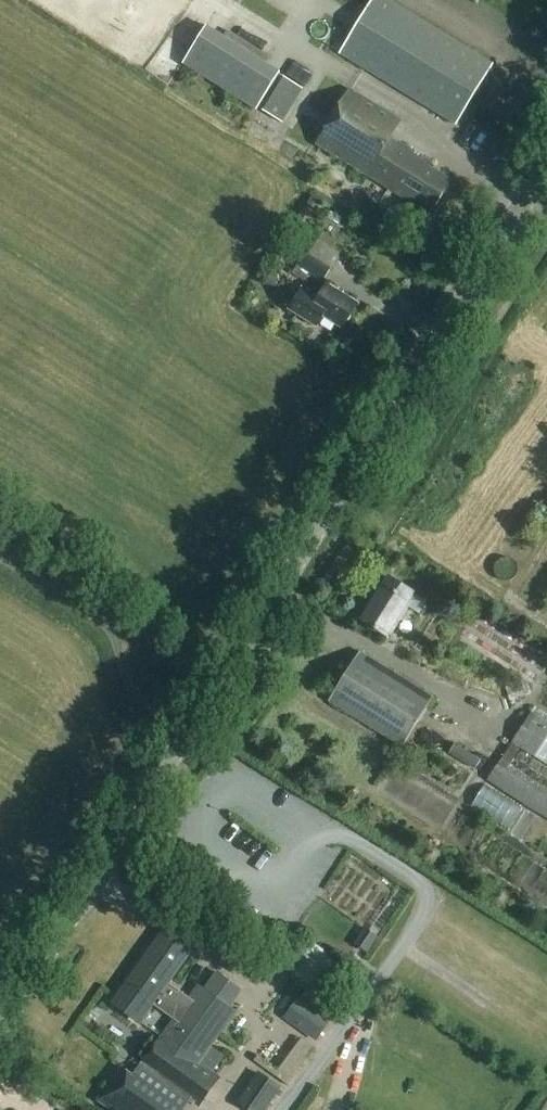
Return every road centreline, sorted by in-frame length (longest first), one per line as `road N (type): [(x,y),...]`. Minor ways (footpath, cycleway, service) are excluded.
road 1 (tertiary): [(0,1030),(546,159)]

